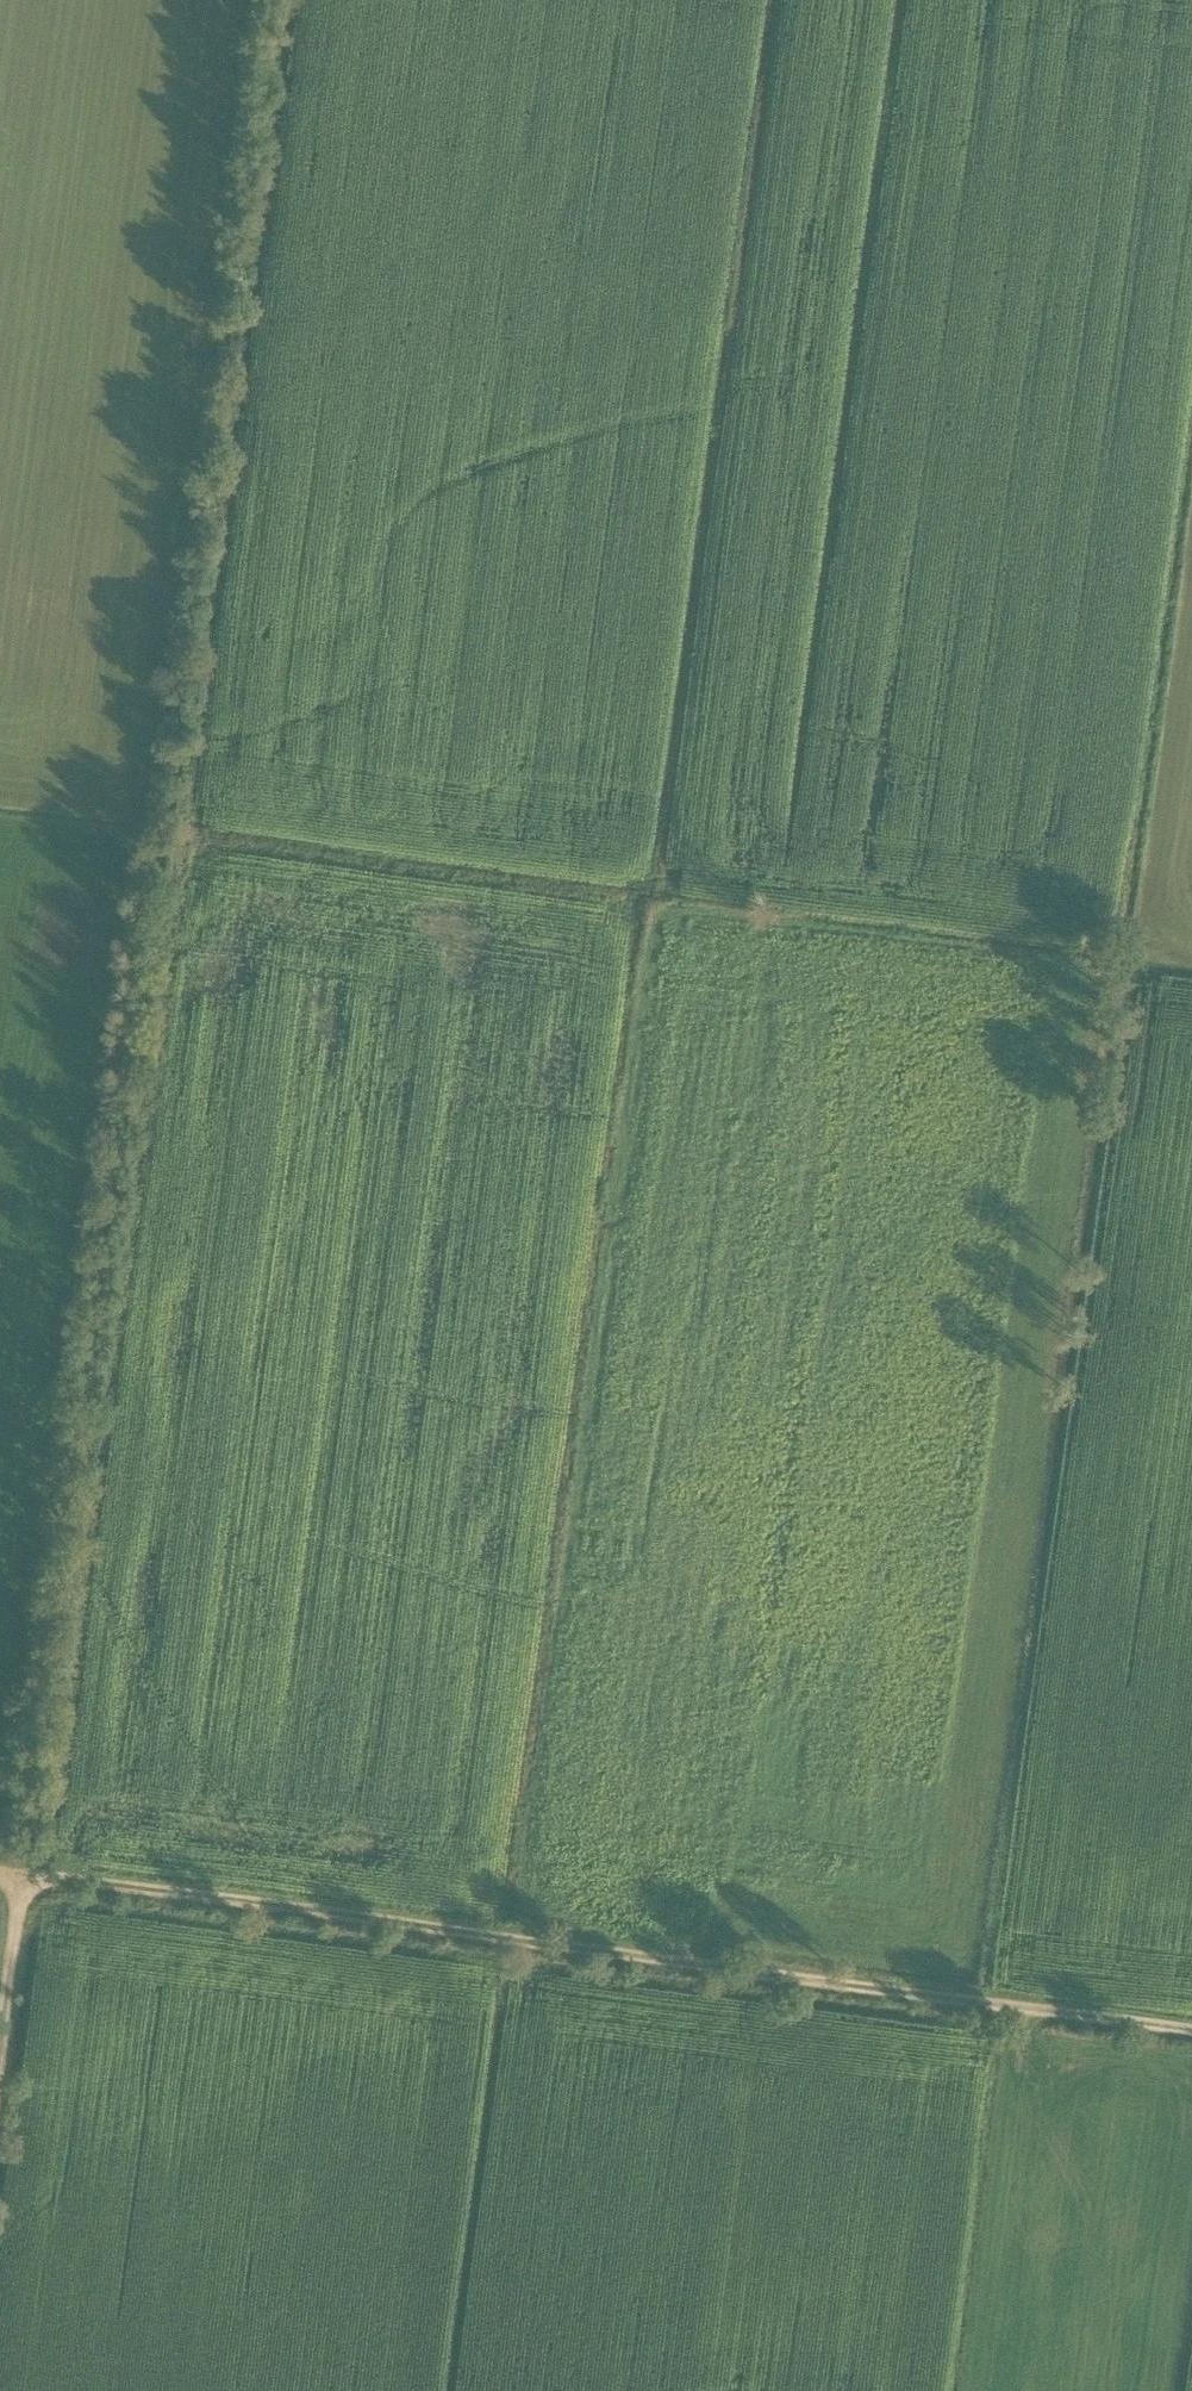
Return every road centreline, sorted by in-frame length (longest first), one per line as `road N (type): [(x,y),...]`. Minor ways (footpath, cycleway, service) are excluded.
road 1 (track): [(1191,2033),(22,1880)]
road 2 (track): [(22,1880),(0,2051)]

